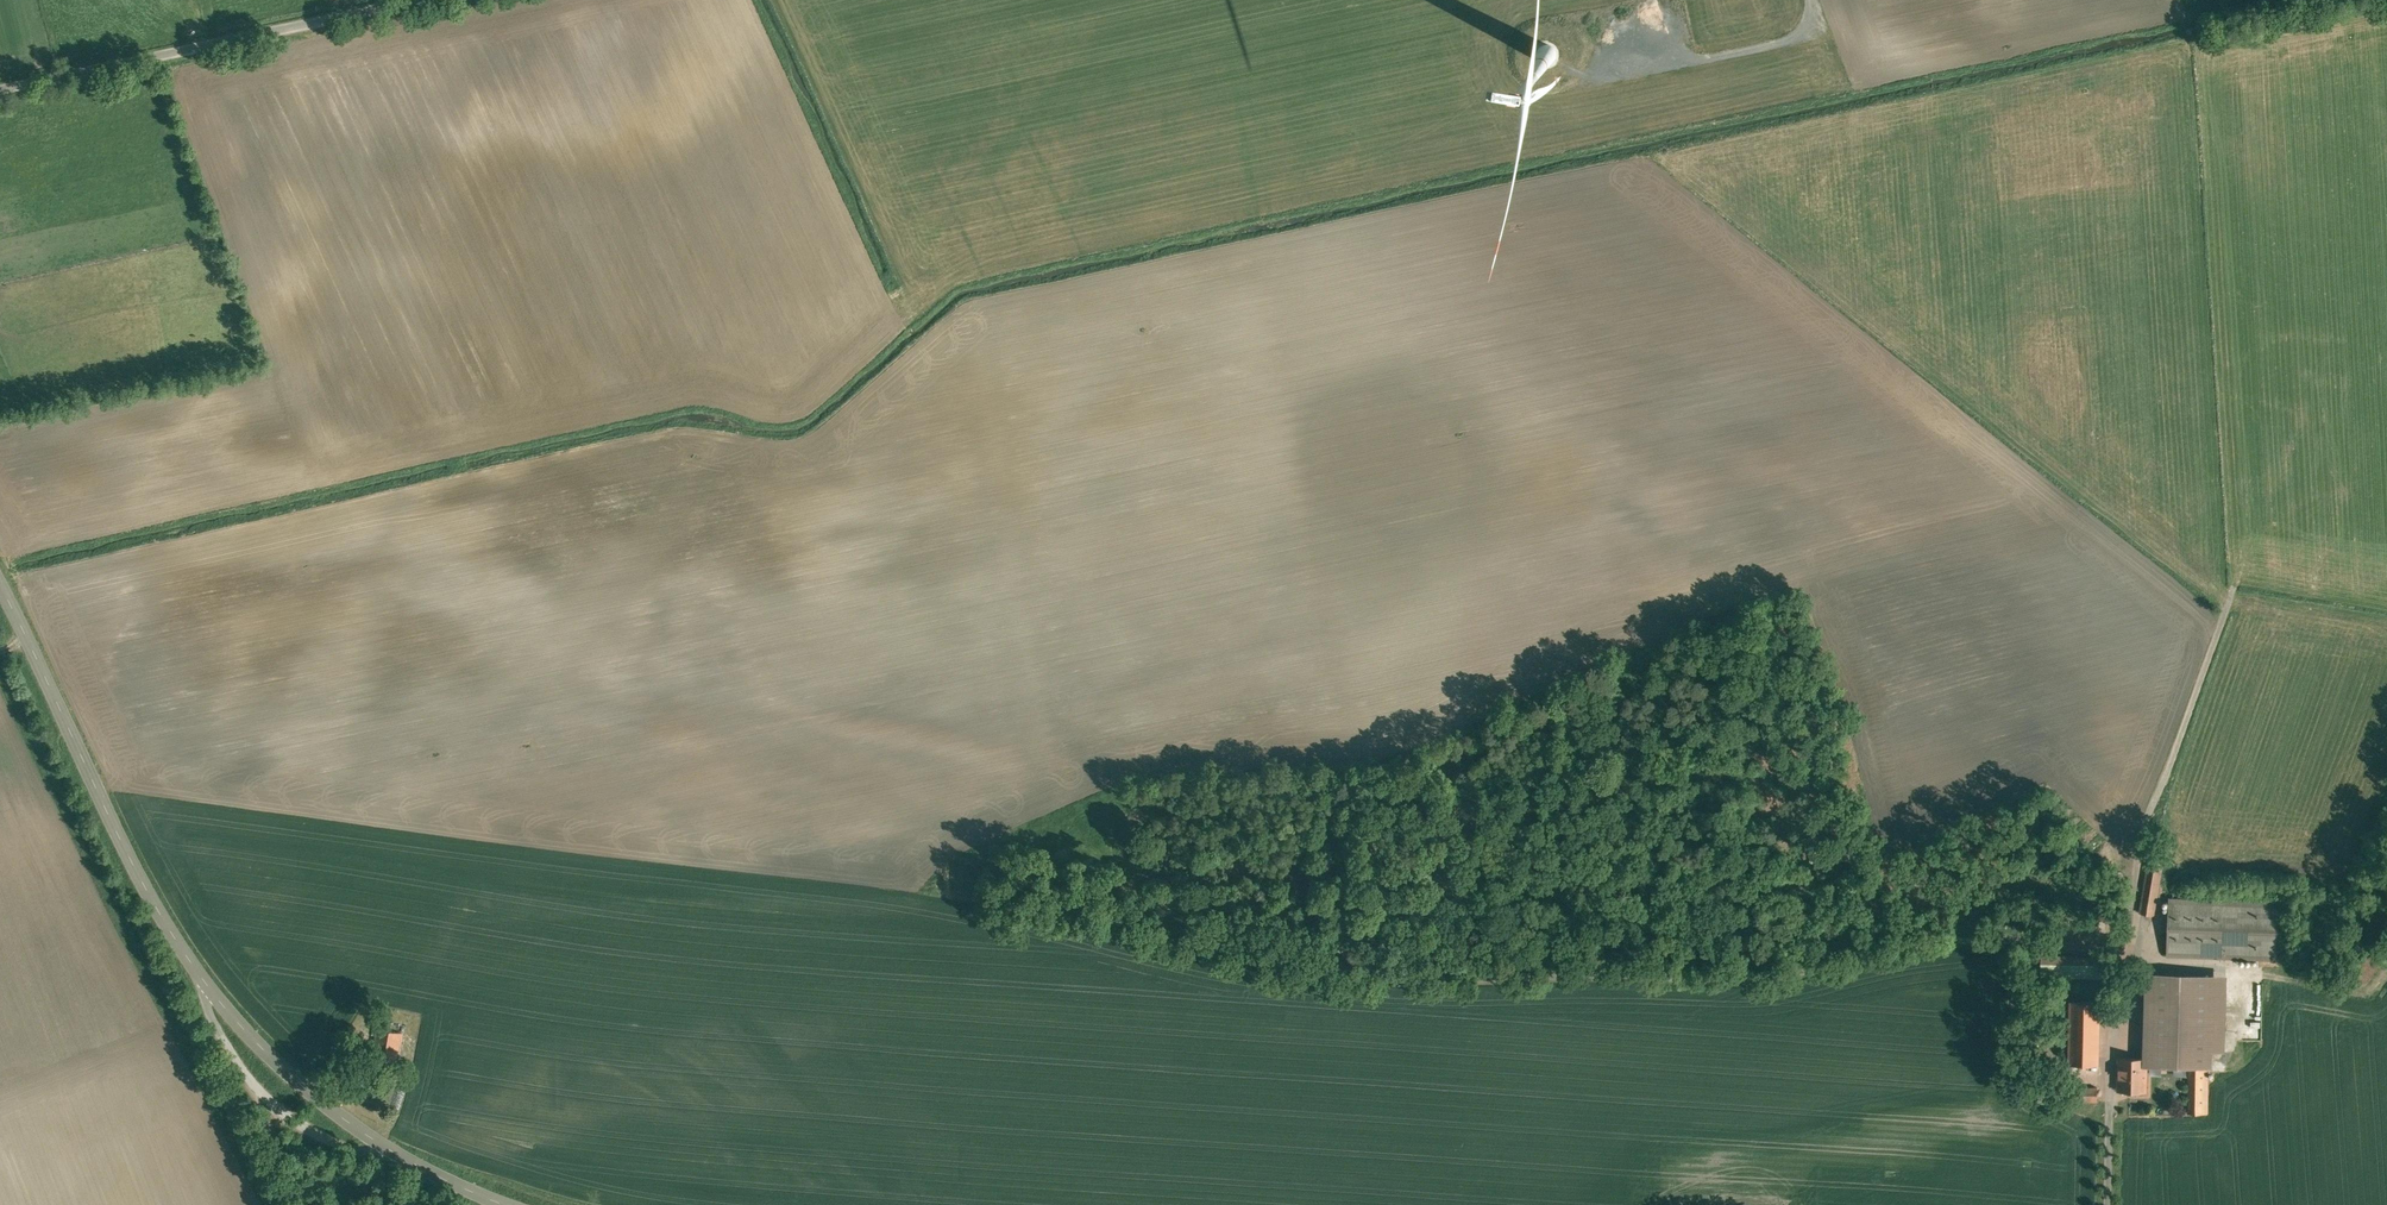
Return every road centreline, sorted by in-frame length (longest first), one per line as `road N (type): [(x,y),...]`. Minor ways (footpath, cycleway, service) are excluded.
road 1 (tertiary): [(505,1204),(347,1120),(237,1020),(141,878),(0,583)]
road 2 (unclassified): [(0,89),(415,0)]
road 3 (track): [(1608,80),(1813,33),(1813,0)]
road 4 (track): [(256,1083),(307,1204)]

